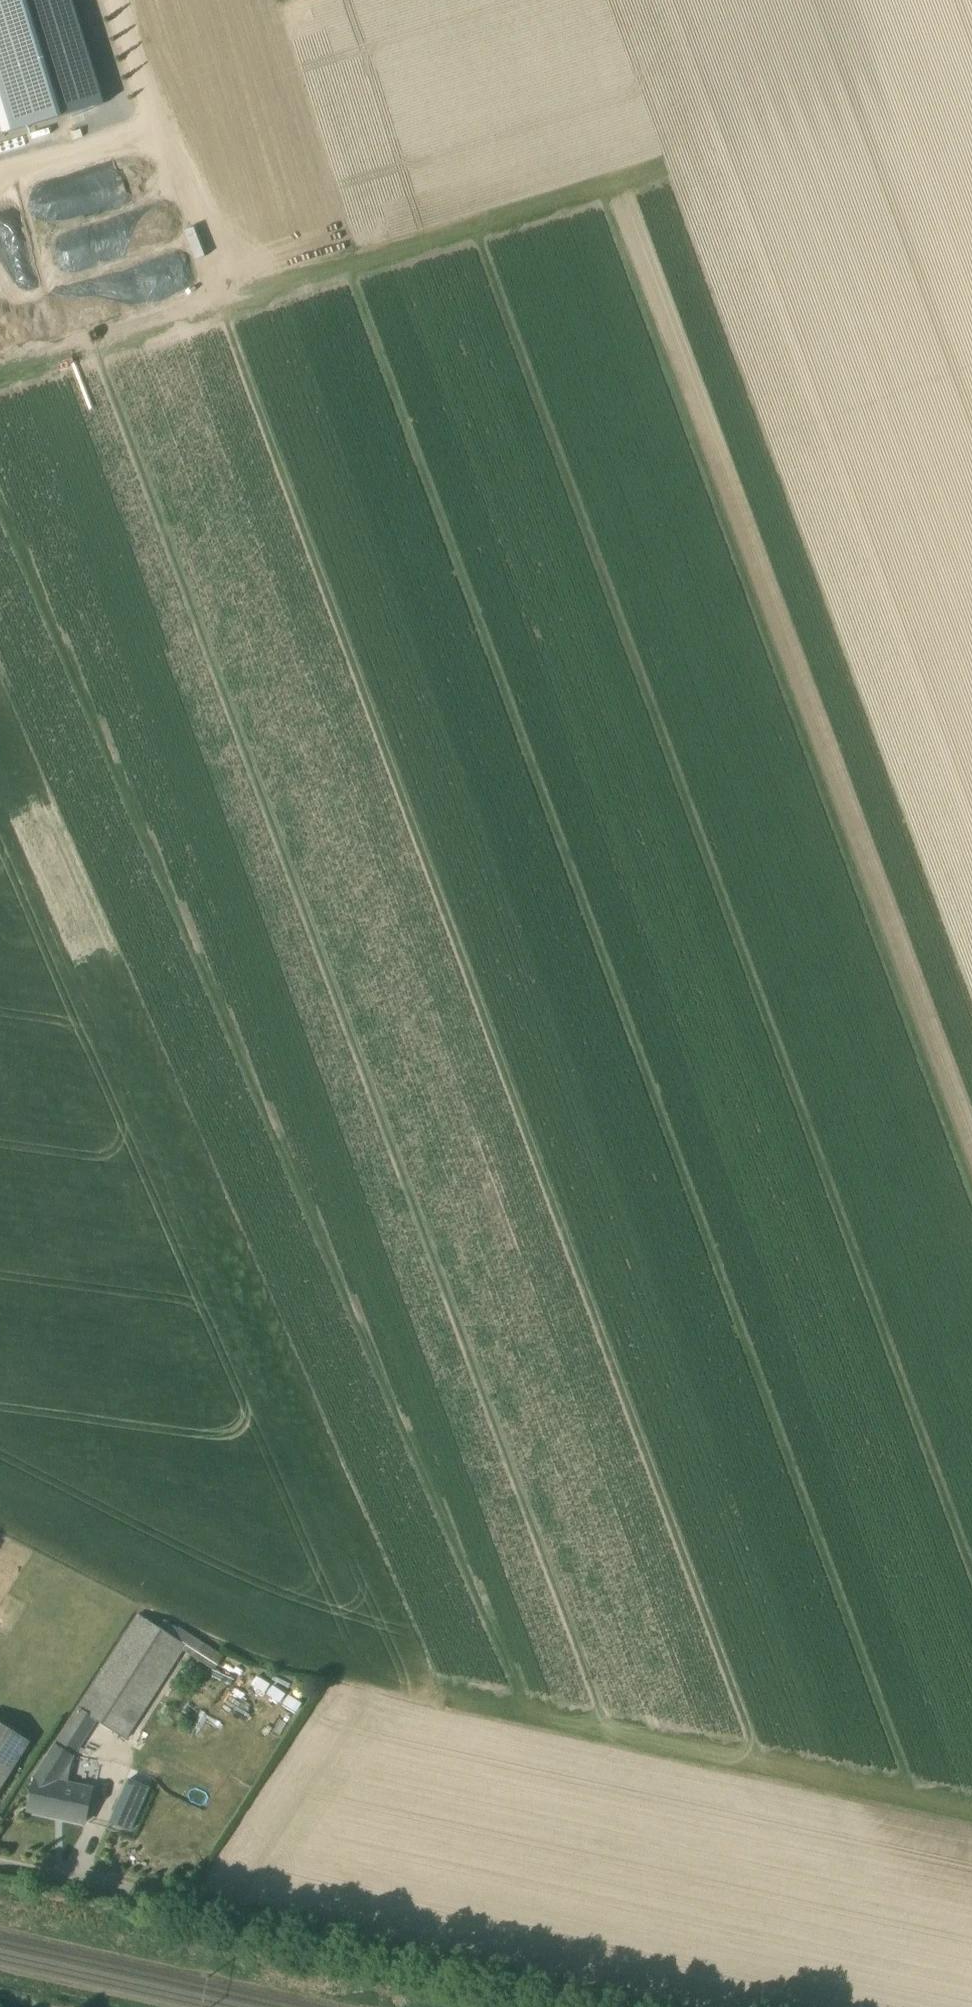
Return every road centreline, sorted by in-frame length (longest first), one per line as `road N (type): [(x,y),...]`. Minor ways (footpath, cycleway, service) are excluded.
road 1 (unclassified): [(621,2006),(31,1874),(0,1860)]

